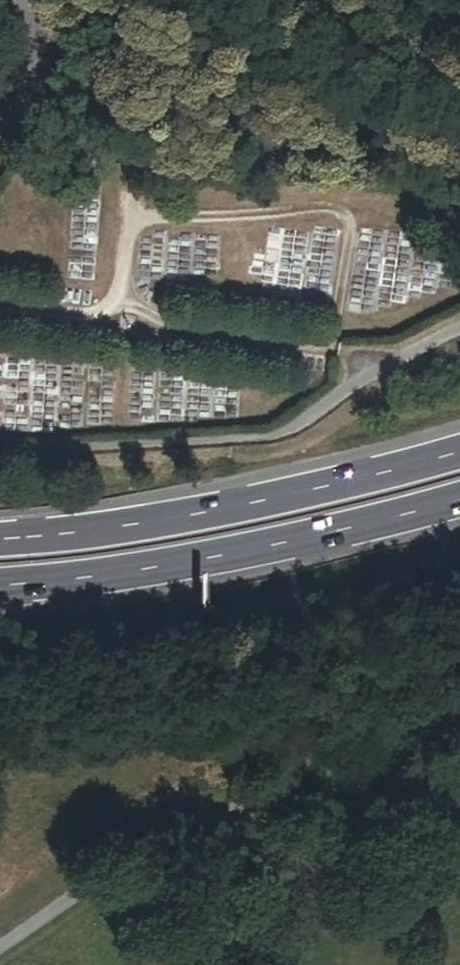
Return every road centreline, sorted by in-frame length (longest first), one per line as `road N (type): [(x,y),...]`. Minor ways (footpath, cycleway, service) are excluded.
road 1 (trunk): [(459,455),(204,515),(0,542)]
road 2 (trunk): [(0,591),(241,557),(459,506)]
road 3 (track): [(13,86),(241,93),(459,73)]

